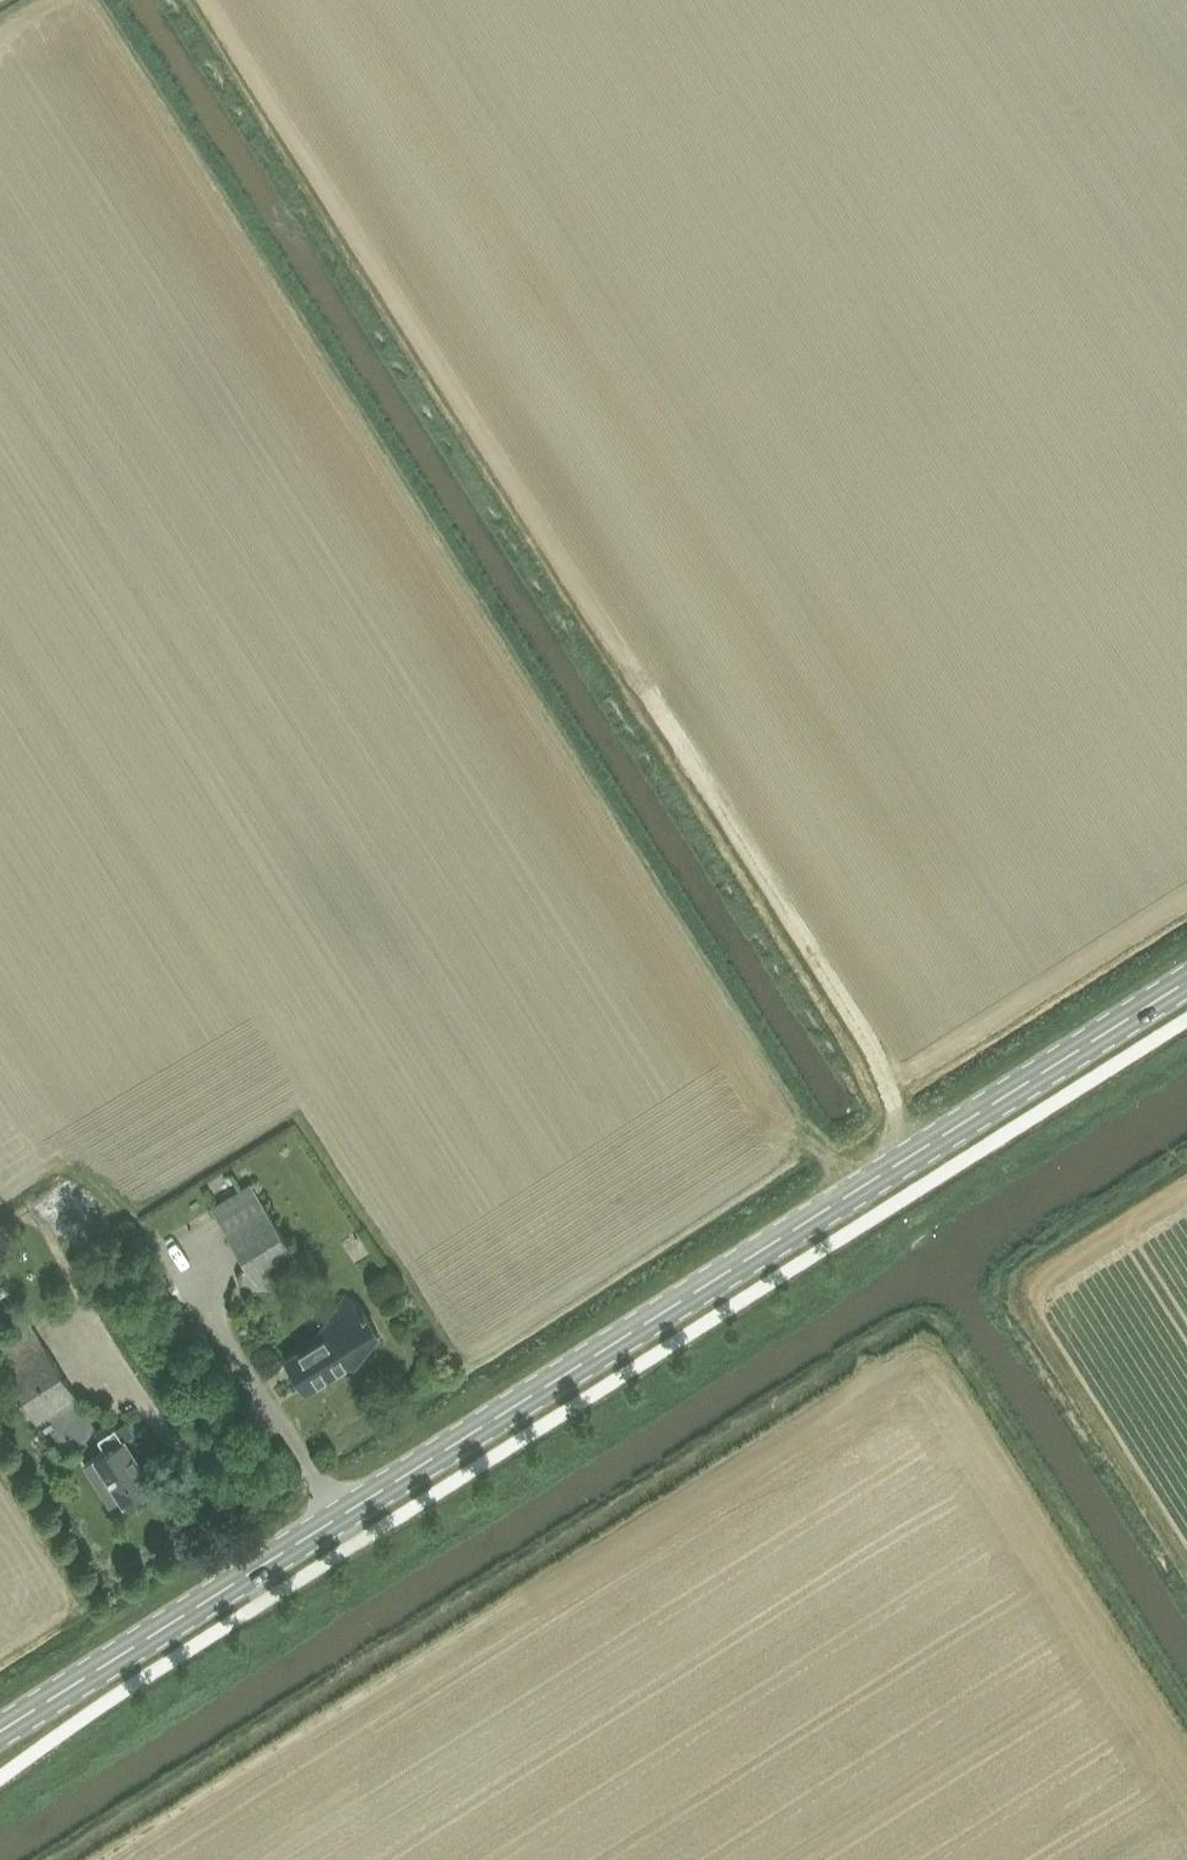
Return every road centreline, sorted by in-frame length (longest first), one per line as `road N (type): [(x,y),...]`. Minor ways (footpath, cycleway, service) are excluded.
road 1 (secondary): [(0,1732),(1186,982)]

